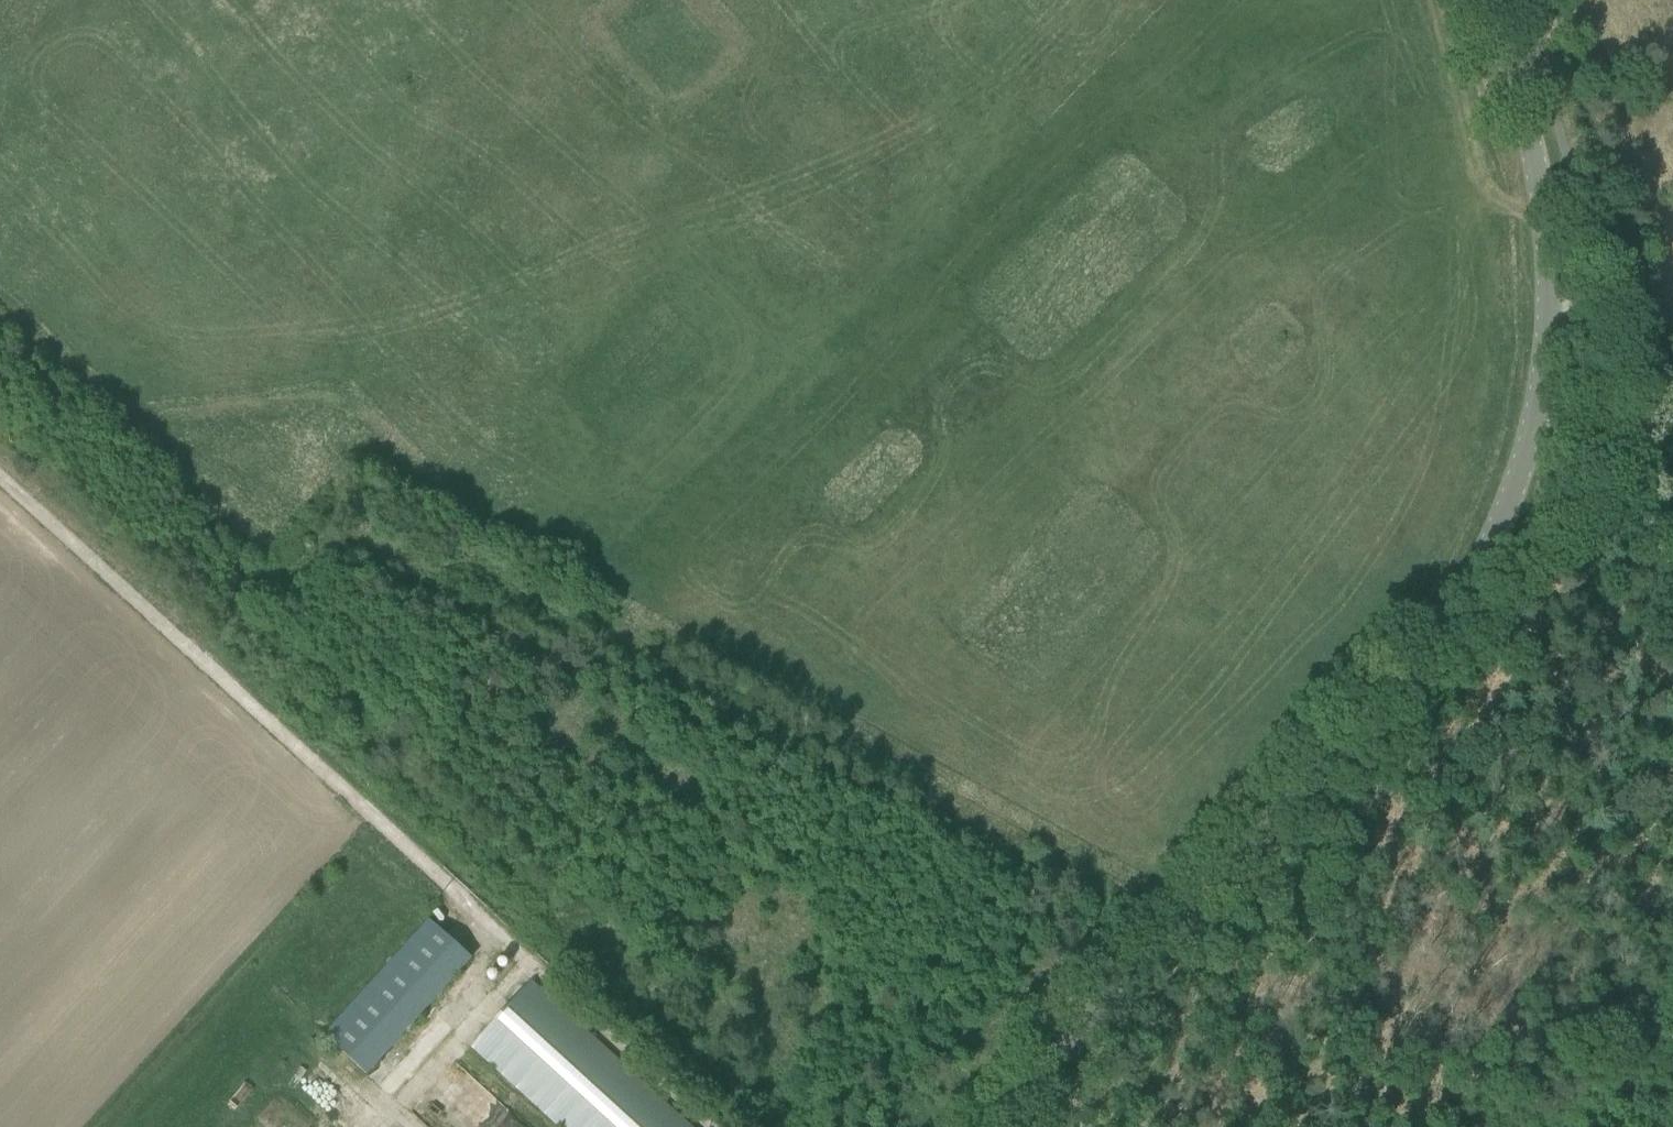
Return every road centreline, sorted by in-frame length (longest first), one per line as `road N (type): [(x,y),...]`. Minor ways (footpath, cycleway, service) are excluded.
road 1 (tertiary): [(992,1126),(1436,645),(1531,458),(1552,338),(1551,280),(1543,217),(1480,0)]
road 2 (track): [(1596,419),(1598,449),(1672,570)]
road 3 (track): [(1542,410),(1672,419)]

